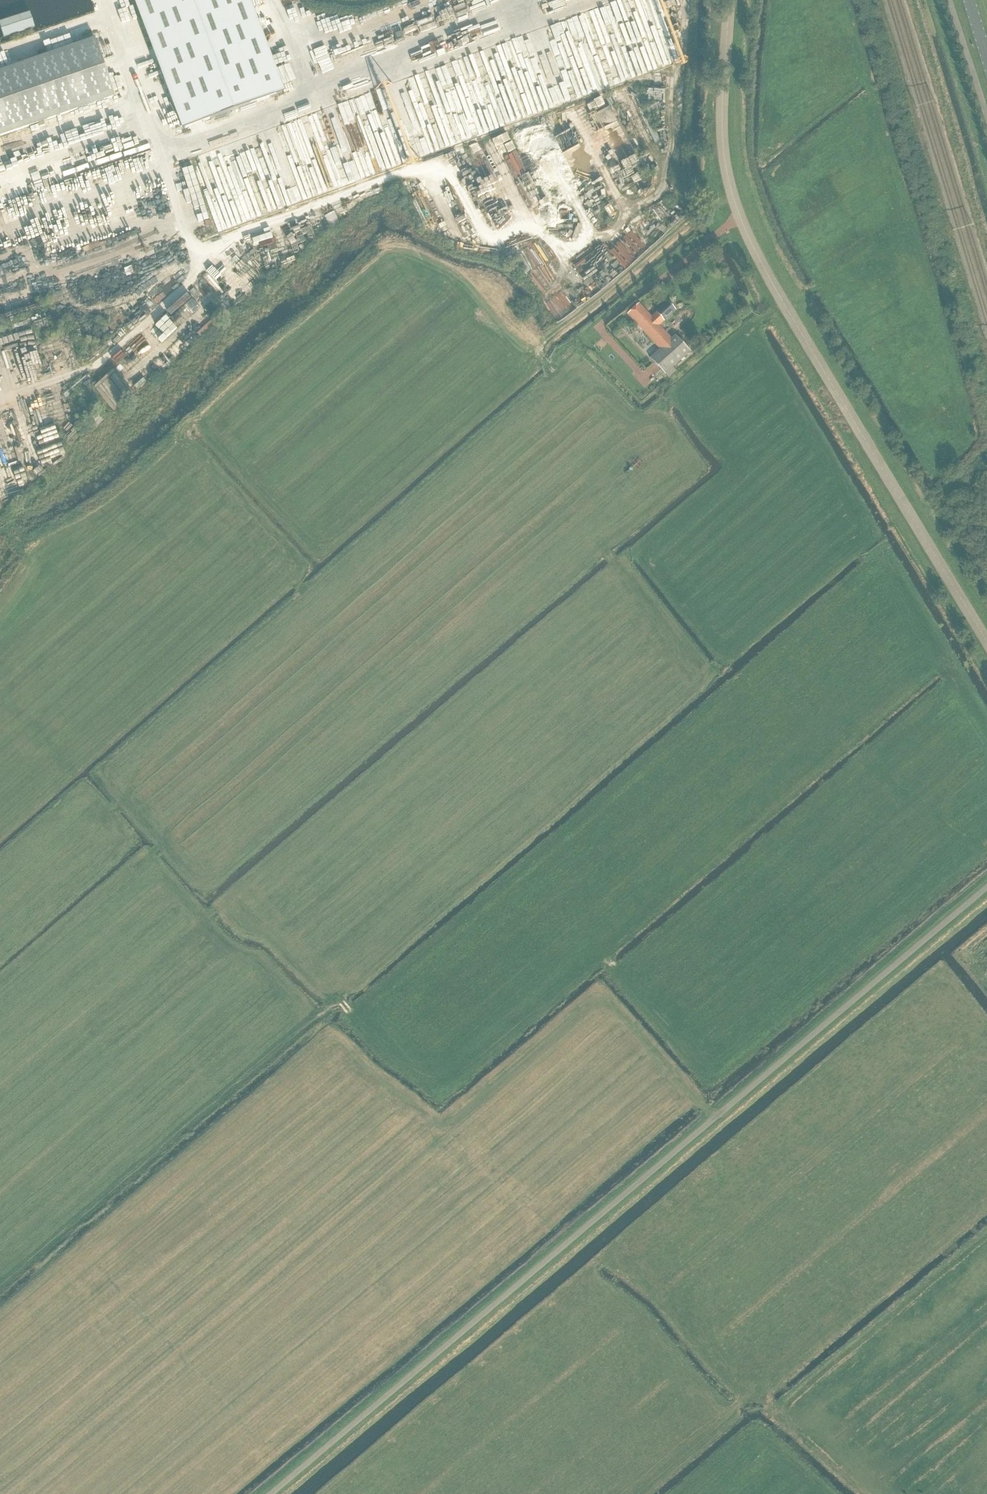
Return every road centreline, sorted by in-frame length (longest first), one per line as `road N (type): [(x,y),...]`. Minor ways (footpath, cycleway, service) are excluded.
road 1 (unclassified): [(276,1493),(986,887)]
road 2 (unclassified): [(986,641),(742,224),(724,161),(729,0)]

